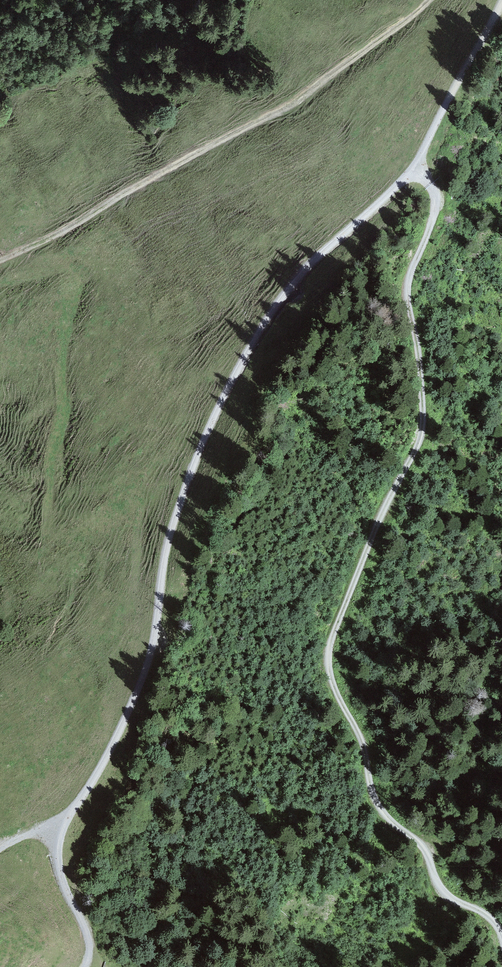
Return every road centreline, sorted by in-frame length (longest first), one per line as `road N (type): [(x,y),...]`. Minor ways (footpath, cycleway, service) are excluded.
road 1 (track): [(501,935),(488,915),(445,896),(422,846),(381,812),(362,744),(329,670),(335,628),(423,425),(407,286),(436,202),(416,169)]
road 2 (track): [(416,169),(297,279),(240,364),(167,544),(154,652),(104,764),(65,820)]
road 3 (track): [(0,262),(281,111),(430,0)]
road 4 (track): [(416,169),(501,12)]
road 5 (track): [(65,820),(60,866),(91,951)]

